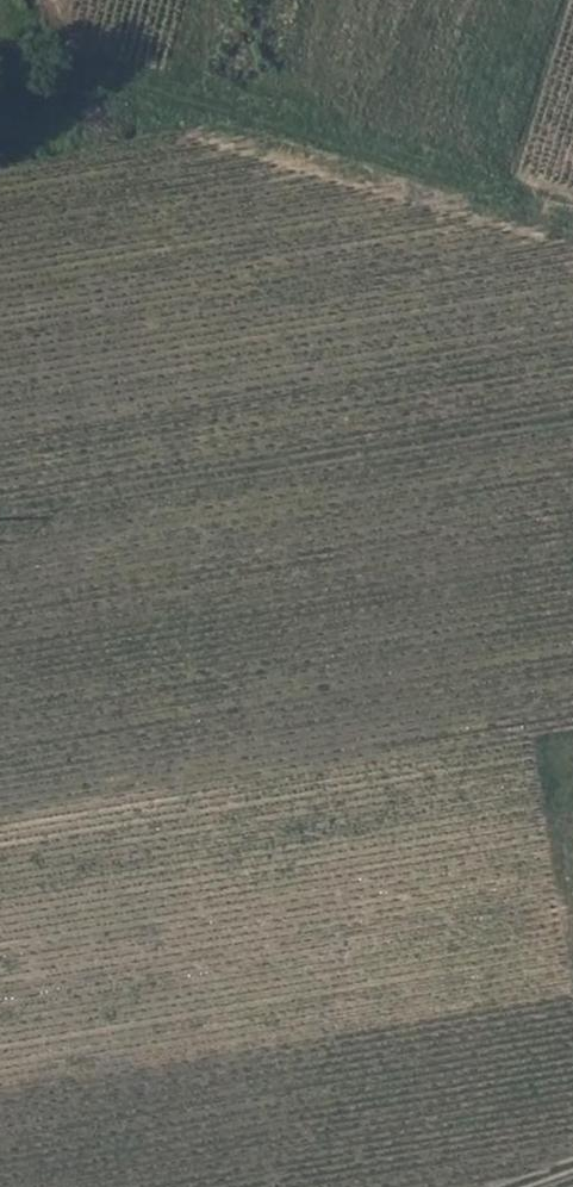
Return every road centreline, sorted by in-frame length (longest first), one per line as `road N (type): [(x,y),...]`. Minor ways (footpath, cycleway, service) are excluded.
road 1 (track): [(572,213),(285,111),(129,73),(69,48),(41,0)]
road 2 (track): [(572,937),(544,781),(572,753)]
road 3 (track): [(561,0),(505,189)]

